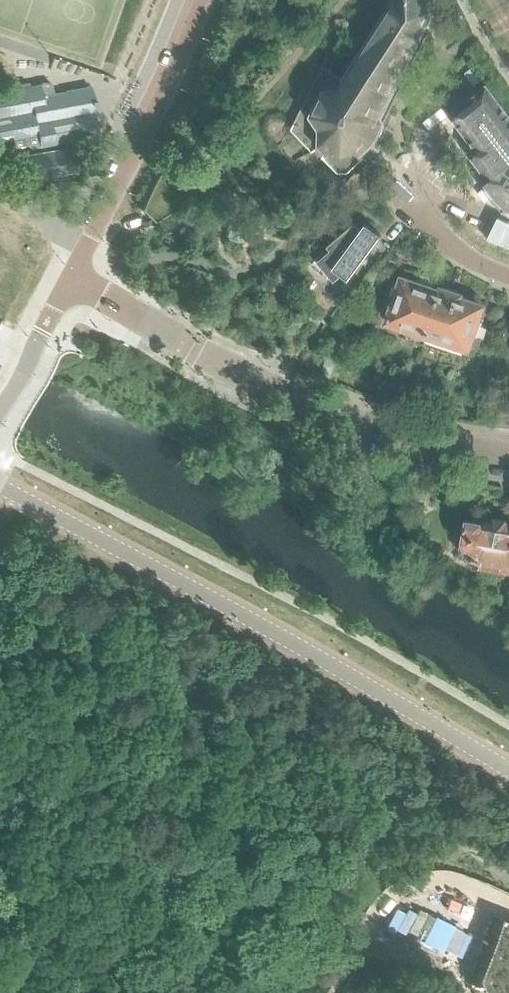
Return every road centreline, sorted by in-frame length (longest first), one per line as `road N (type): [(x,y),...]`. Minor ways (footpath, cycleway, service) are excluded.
road 1 (unclassified): [(508,770),(0,485)]
road 2 (residential): [(73,276),(196,350),(316,407),(368,427),(508,457)]
road 3 (residential): [(73,276),(203,0)]
road 4 (residential): [(0,411),(73,276)]

